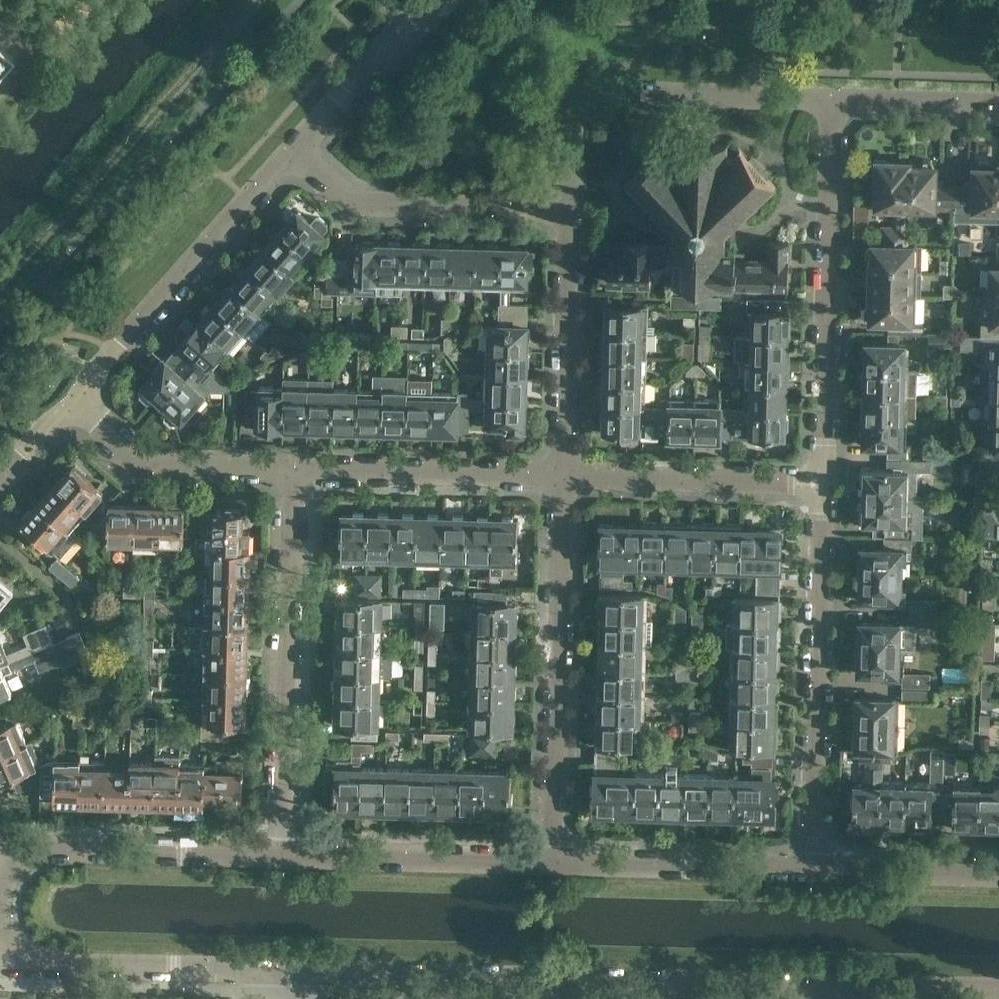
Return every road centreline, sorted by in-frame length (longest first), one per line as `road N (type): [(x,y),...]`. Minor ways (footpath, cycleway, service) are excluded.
road 1 (residential): [(813,869),(821,482)]
road 2 (residential): [(821,482),(832,97)]
road 3 (residential): [(281,854),(297,471)]
road 4 (residential): [(549,860),(562,478)]
road 5 (residential): [(567,208),(571,117),(586,93),(832,97)]
road 6 (residential): [(76,397),(292,151)]
road 7 (residential): [(292,151),(339,192),(363,200),(567,208)]
road 8 (residential): [(281,854),(31,848),(2,866)]
road 9 (residential): [(562,478),(567,208)]
road 10 (residential): [(549,860),(281,854)]
road 11 (residential): [(562,478),(297,471)]
road 12 (residential): [(813,869),(549,860)]
road 13 (residential): [(549,979),(811,984)]
road 14 (residential): [(0,962),(260,970)]
road 15 (residential): [(821,482),(562,478)]
road 16 (residential): [(300,970),(549,979)]
road 17 (residential): [(297,471),(142,460),(76,397)]
road 18 (unclassified): [(292,151),(433,0)]
road 19 (residential): [(811,984),(998,998)]
road 20 (residential): [(998,869),(813,869)]
road 21 (residential): [(832,97),(998,103)]

